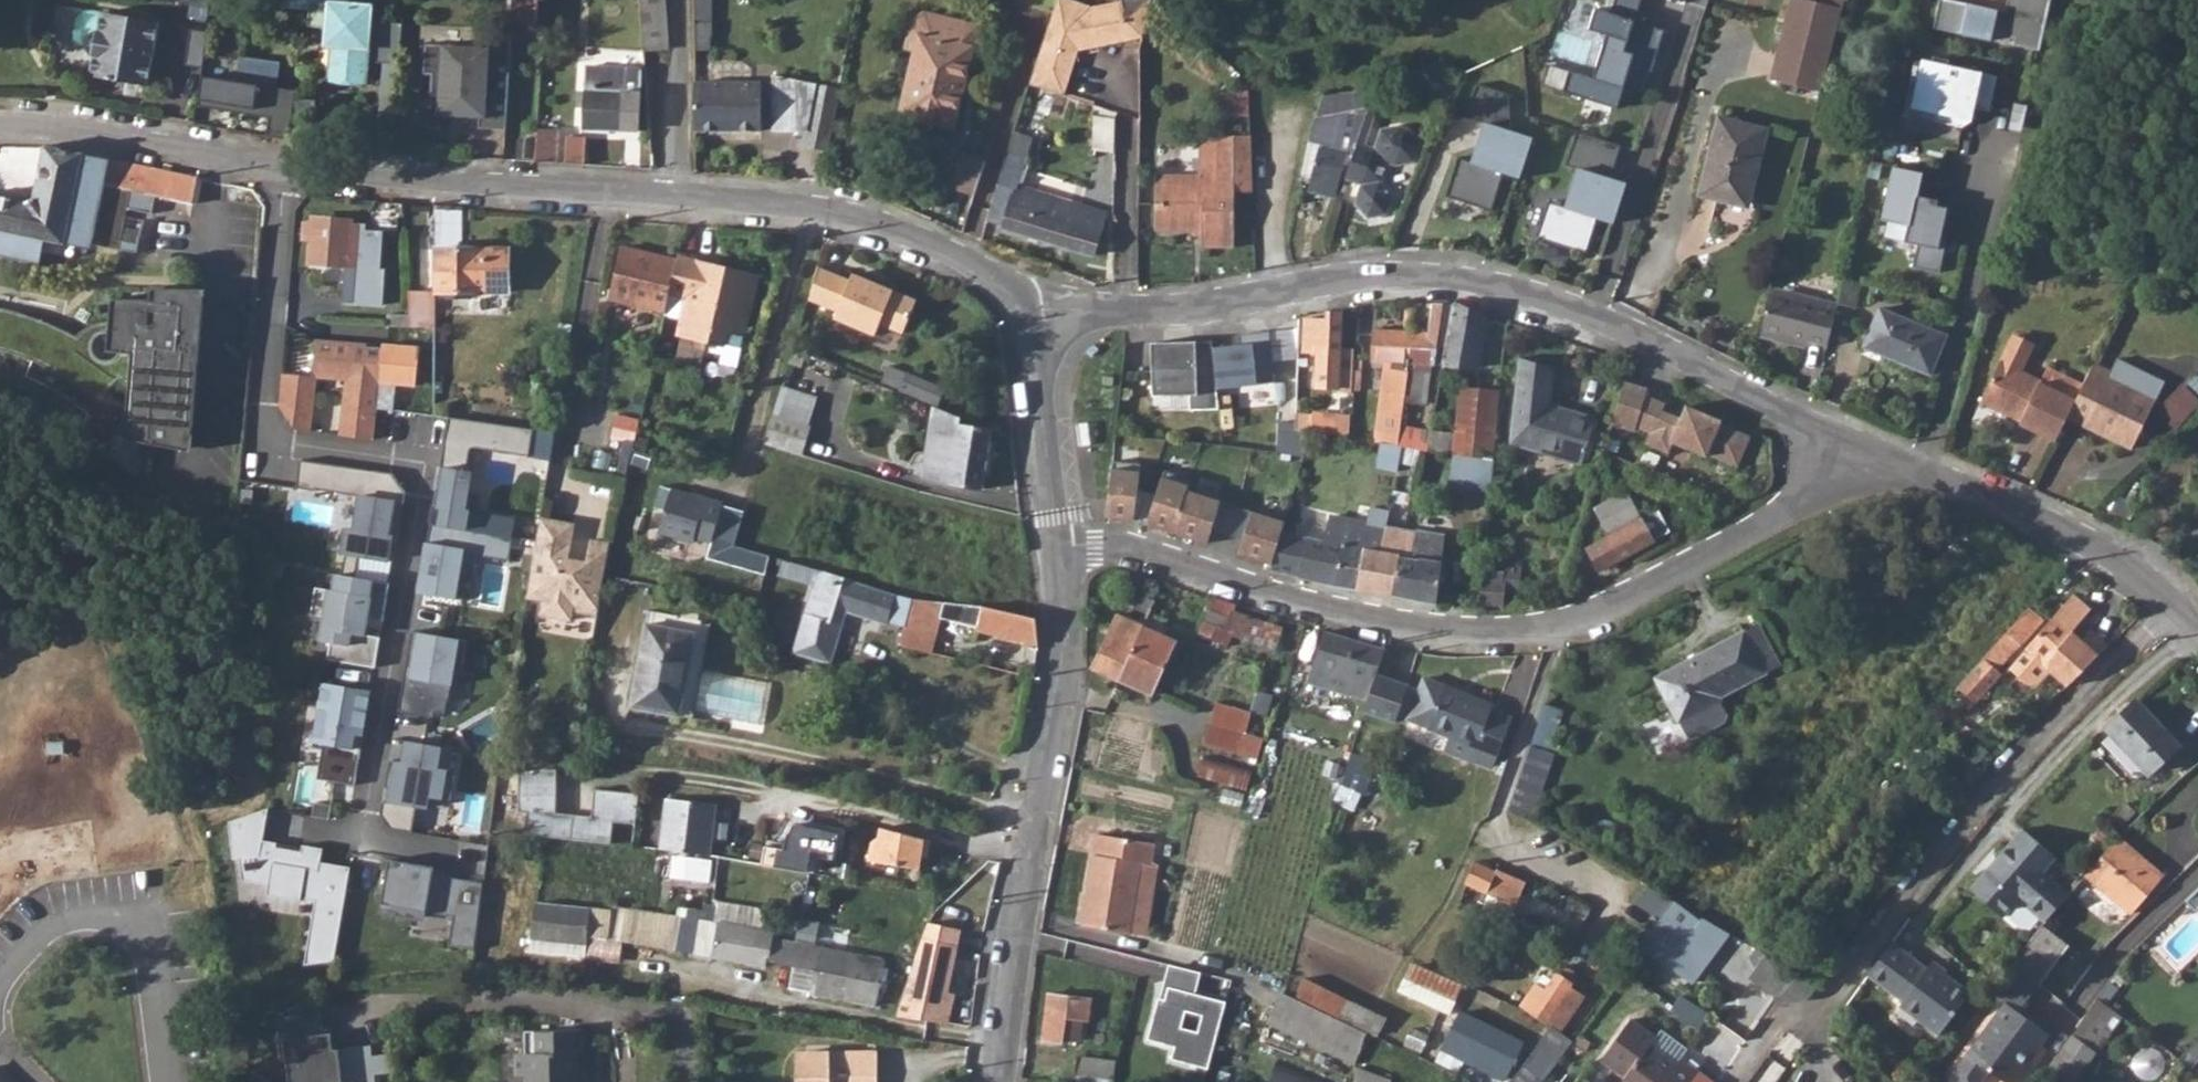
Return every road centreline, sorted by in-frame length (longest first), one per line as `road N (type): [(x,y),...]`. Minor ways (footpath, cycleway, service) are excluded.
road 1 (residential): [(1062,547),(1139,554),(1386,627),(1556,629),(1706,557),(1795,502),(1839,438)]
road 2 (residential): [(1033,322),(1183,311),(1377,275),(1460,279),(1677,352),(1839,438)]
road 3 (residential): [(674,197),(279,177),(0,120)]
road 4 (residential): [(998,1081),(1063,656),(1062,547)]
road 5 (residential): [(1839,438),(2064,529),(2123,570),(2197,648)]
road 6 (residential): [(1033,322),(1002,282),(872,219),(674,197)]
road 7 (residential): [(1062,547),(1033,322)]
road 8 (unclassified): [(674,197),(682,0)]

